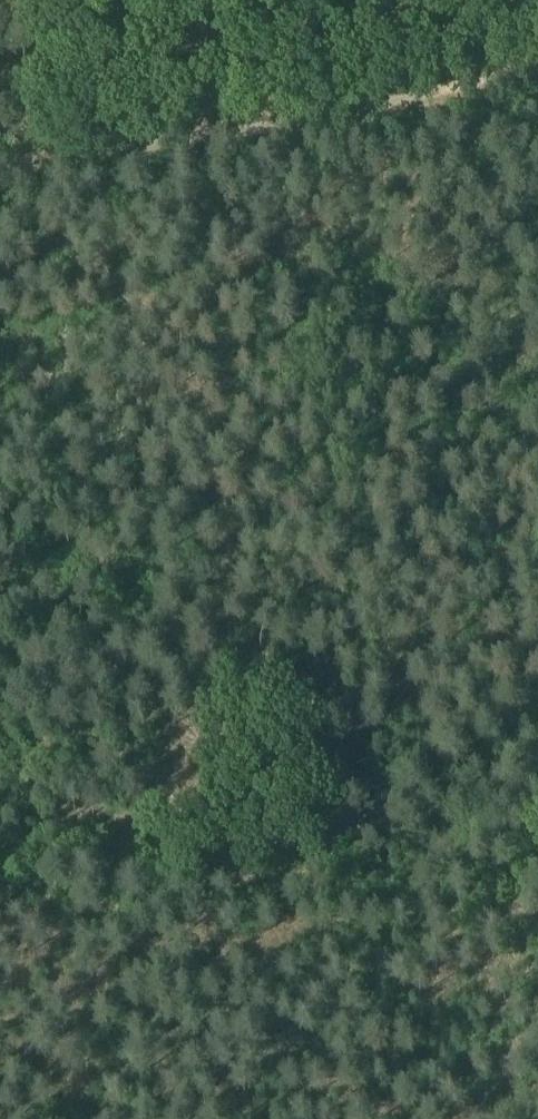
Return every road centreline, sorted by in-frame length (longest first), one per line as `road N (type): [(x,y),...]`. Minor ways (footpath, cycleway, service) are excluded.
road 1 (track): [(0,210),(537,117)]

